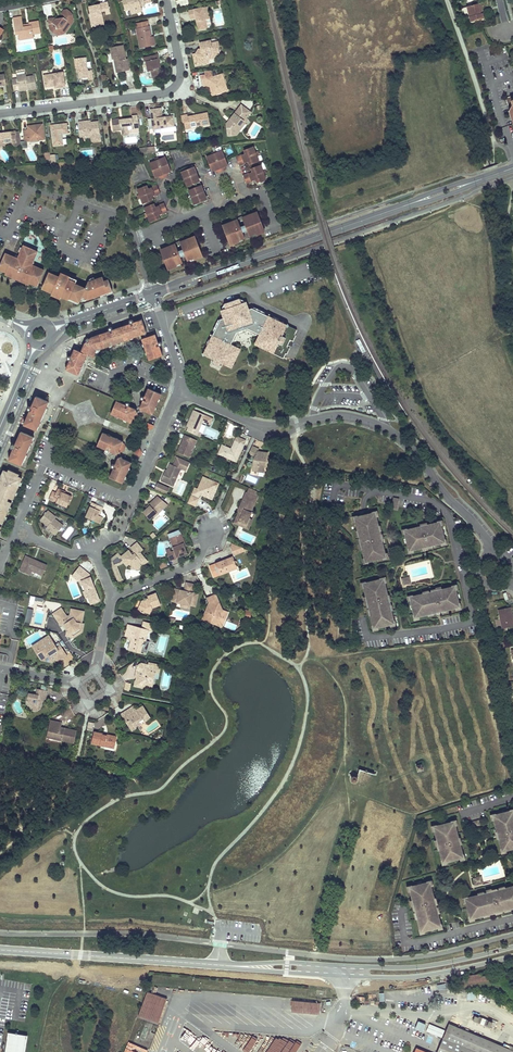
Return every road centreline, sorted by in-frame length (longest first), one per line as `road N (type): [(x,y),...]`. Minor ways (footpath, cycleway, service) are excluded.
road 1 (tertiary): [(217,965),(403,977),(512,956)]
road 2 (tertiary): [(512,947),(404,968),(217,965)]
road 3 (residential): [(17,530),(44,463),(121,495),(133,492),(183,390)]
road 4 (tertiary): [(153,293),(410,204)]
road 5 (residential): [(0,113),(171,90),(181,70),(167,0)]
road 6 (residential): [(315,419),(355,418),(404,440),(512,572)]
road 7 (tertiary): [(0,950),(217,965)]
road 8 (residential): [(0,175),(125,220),(135,239)]
road 9 (residential): [(112,597),(195,564),(211,532)]

